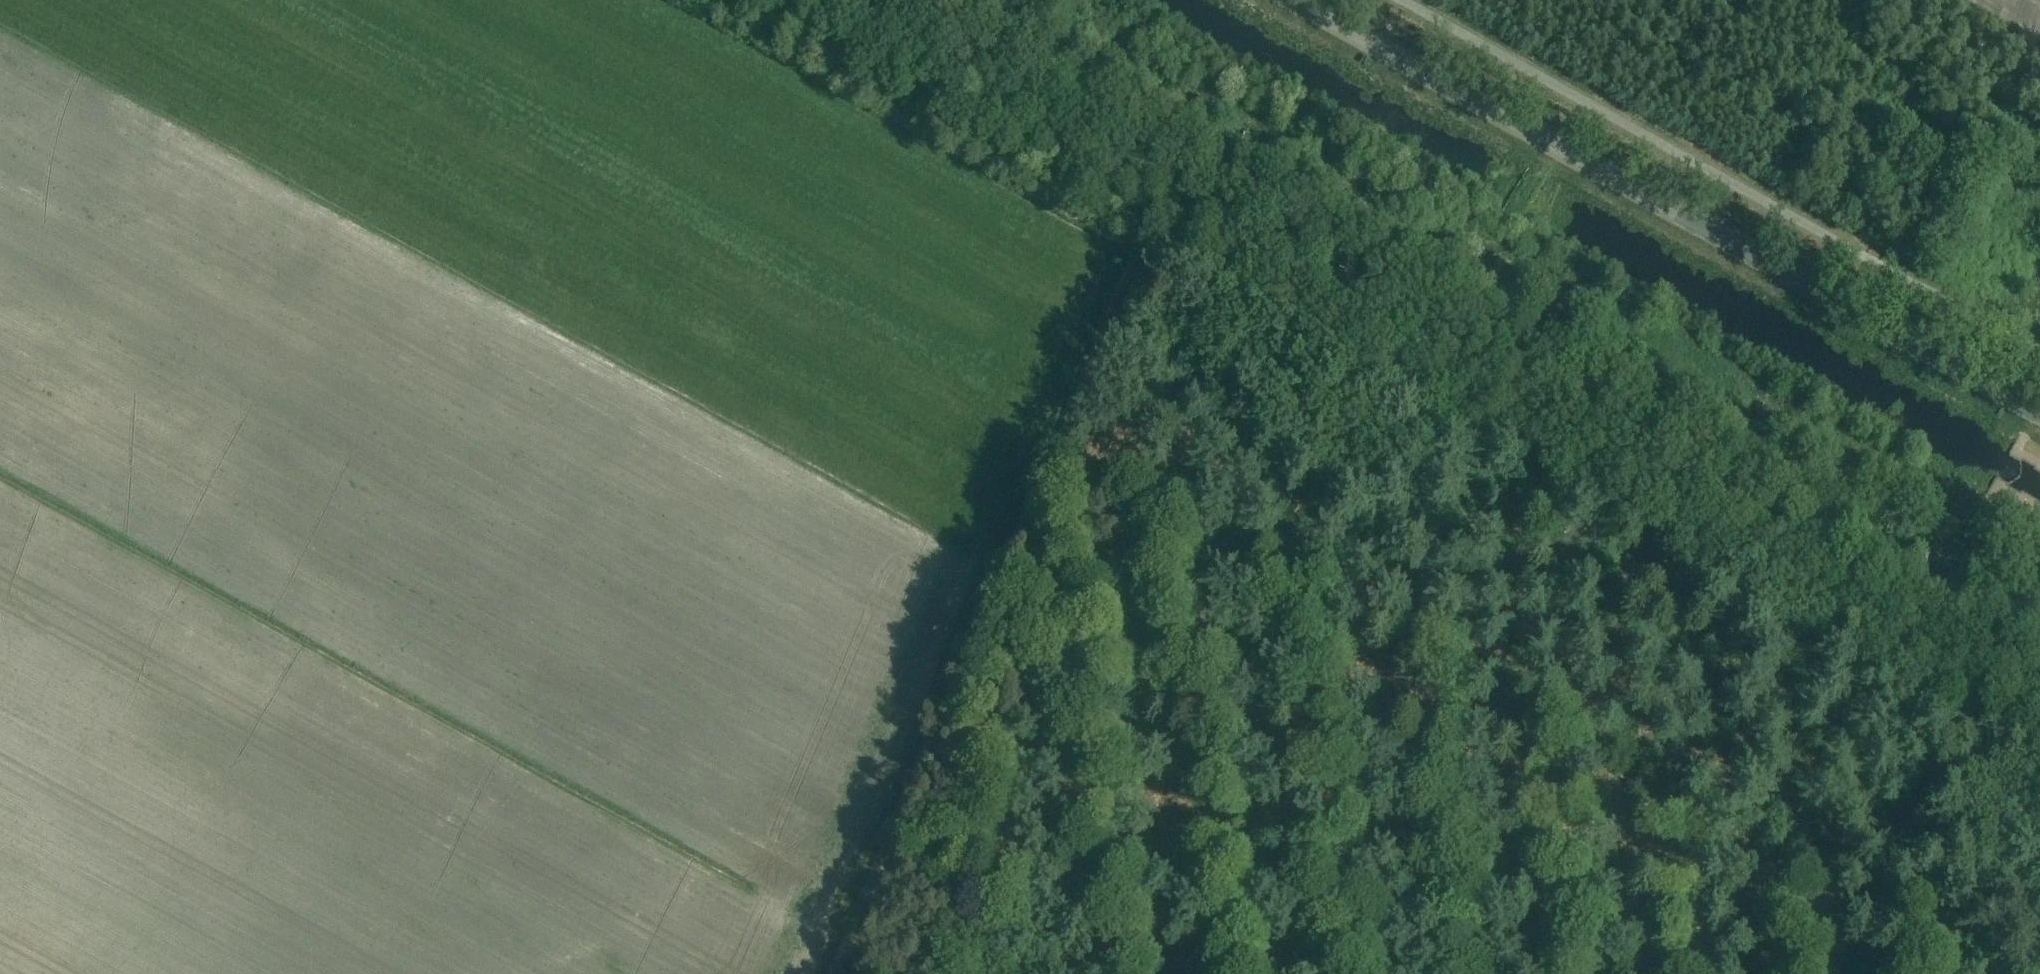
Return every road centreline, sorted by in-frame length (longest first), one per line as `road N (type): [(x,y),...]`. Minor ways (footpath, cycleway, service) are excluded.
road 1 (tertiary): [(1298,0),(2039,415)]
road 2 (track): [(806,973),(975,576)]

